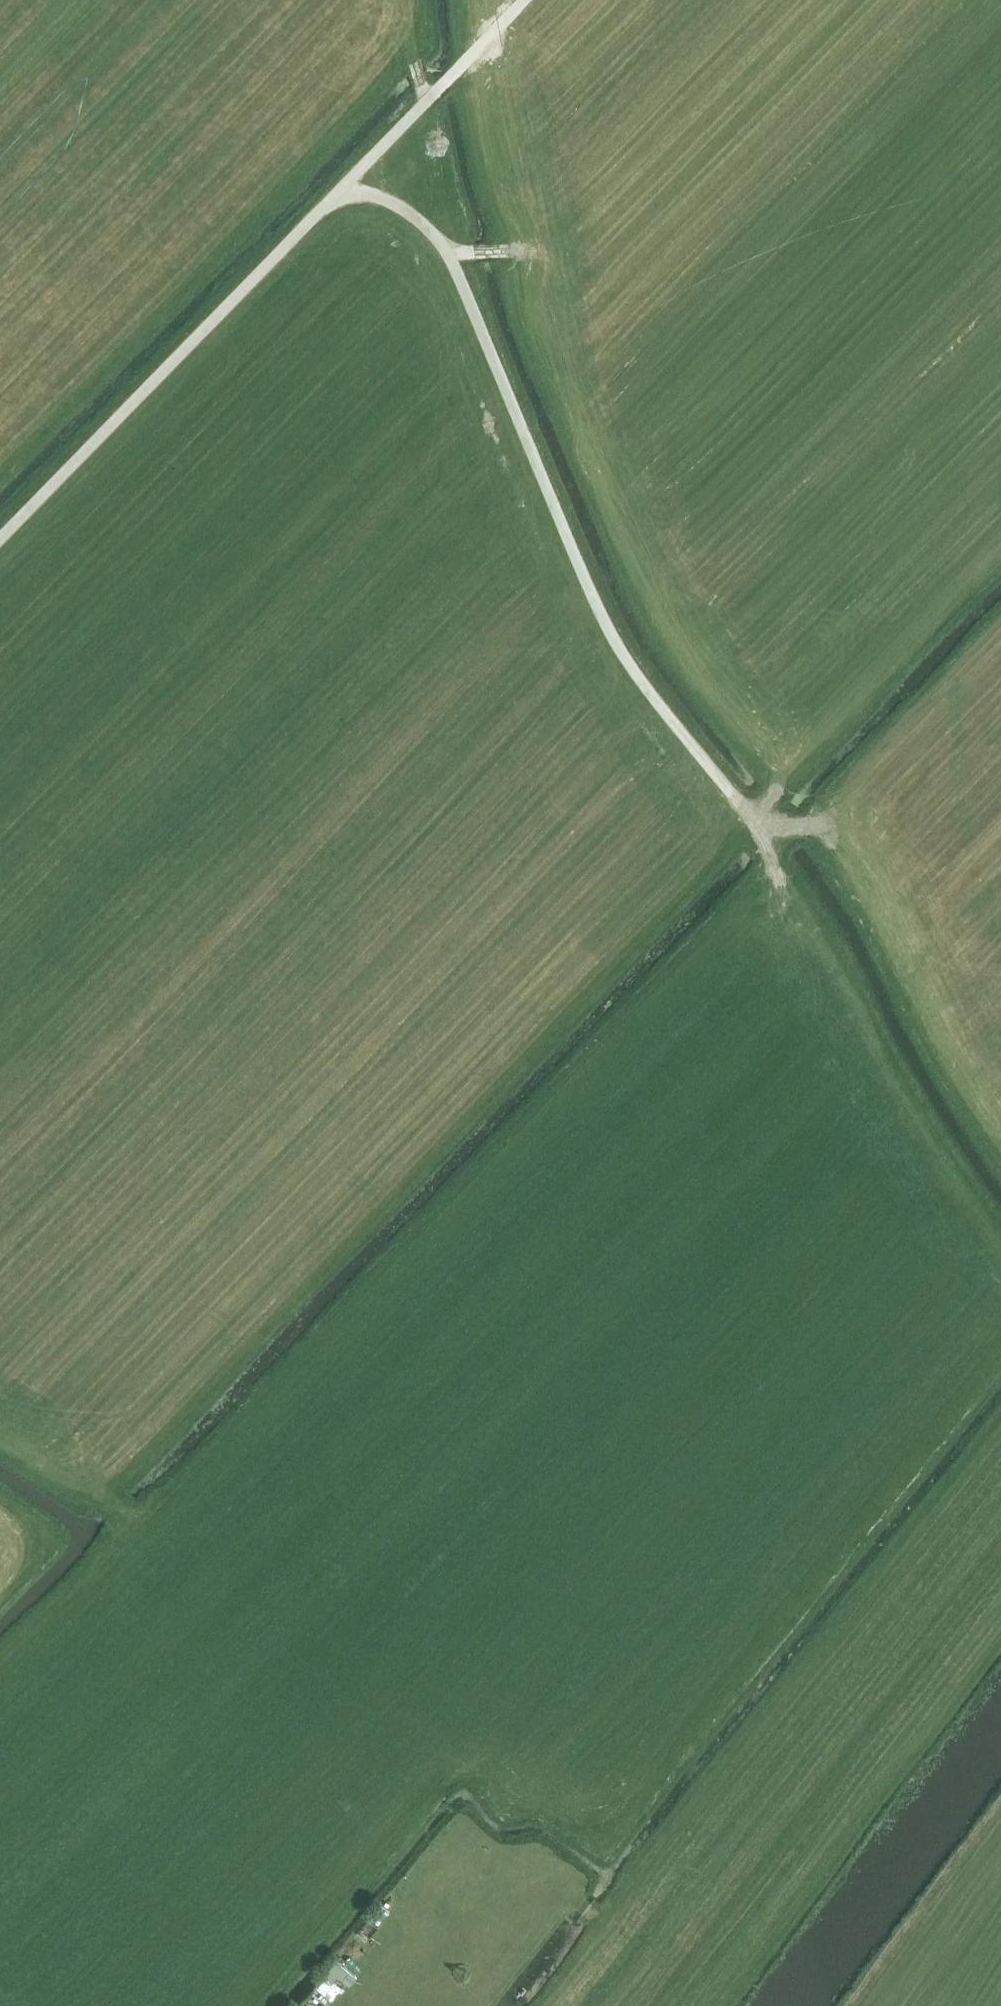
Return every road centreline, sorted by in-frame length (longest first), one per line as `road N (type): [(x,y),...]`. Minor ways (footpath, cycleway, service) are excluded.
road 1 (track): [(338,192),(399,207),(432,232),(452,260),(613,637),(751,823),(769,835)]
road 2 (track): [(525,0),(0,538)]

